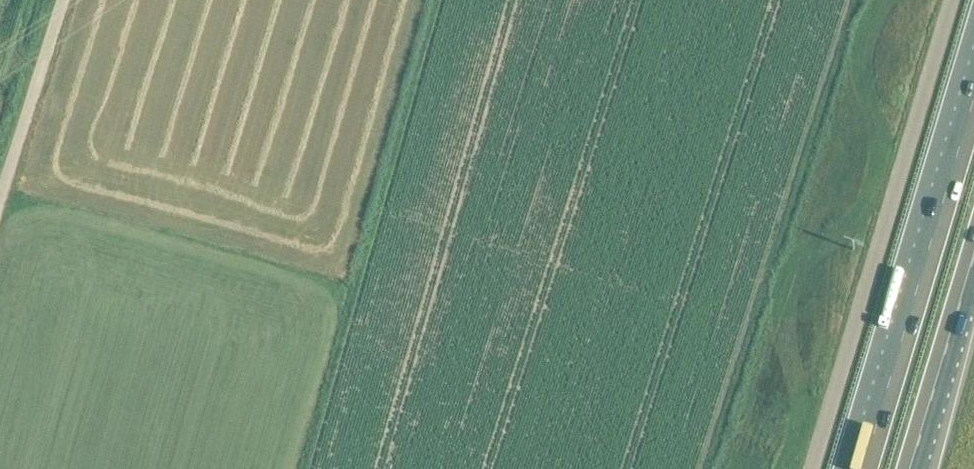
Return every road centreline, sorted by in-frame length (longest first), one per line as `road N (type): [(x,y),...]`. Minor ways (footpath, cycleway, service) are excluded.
road 1 (unclassified): [(808,468),(952,0)]
road 2 (motorway): [(973,97),(862,468)]
road 3 (motorway): [(910,468),(973,256)]
road 4 (unclassified): [(0,199),(62,0)]

